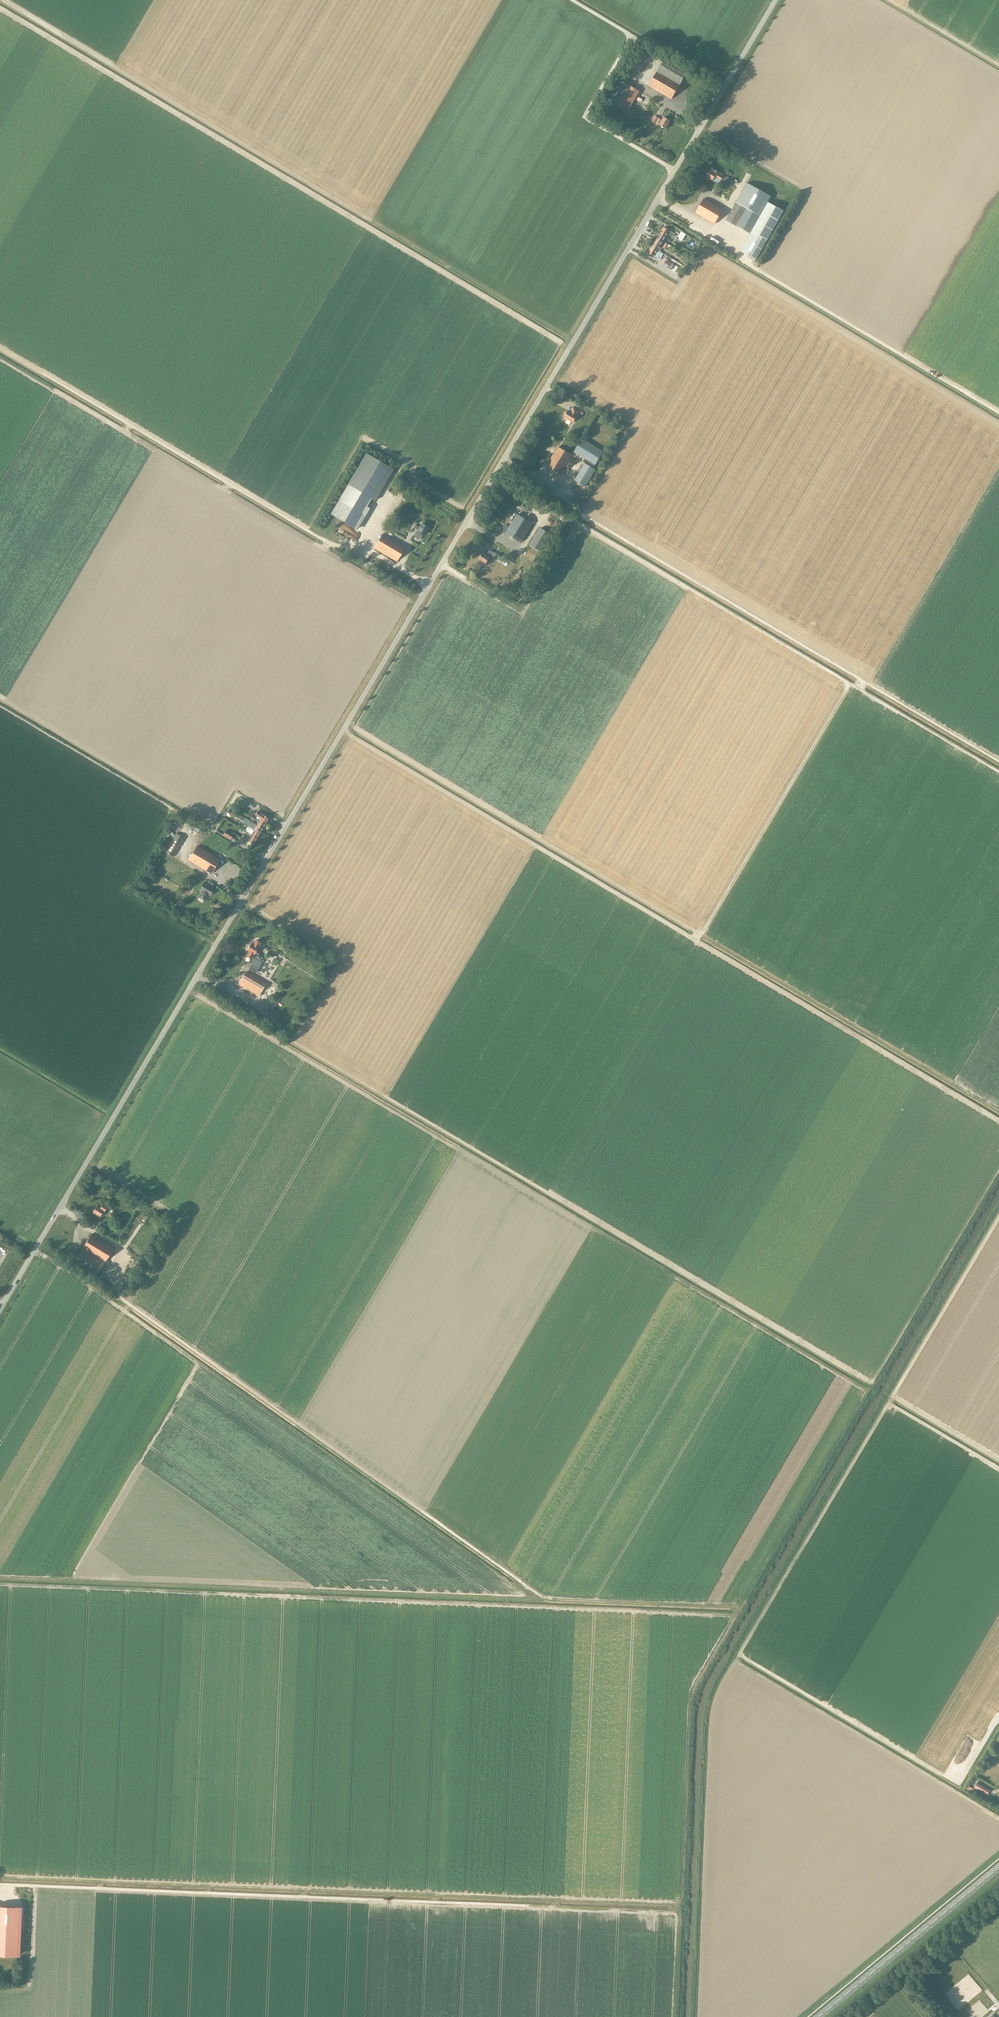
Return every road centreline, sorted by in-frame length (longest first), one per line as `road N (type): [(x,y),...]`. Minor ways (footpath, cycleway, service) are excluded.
road 1 (unclassified): [(0,1308),(775,0)]
road 2 (primary): [(818,2016),(998,1867)]

